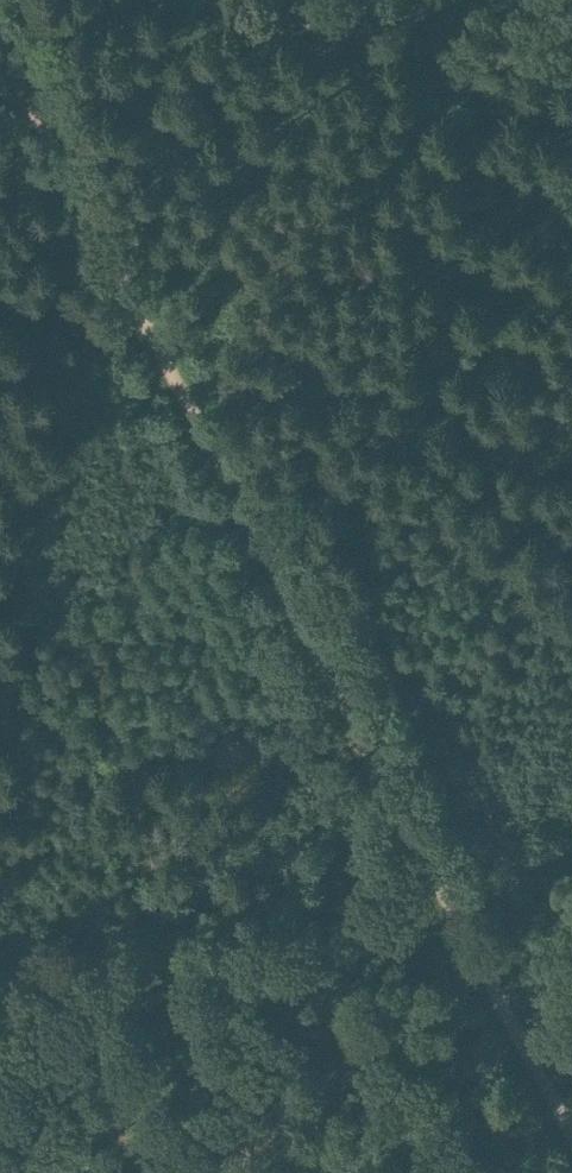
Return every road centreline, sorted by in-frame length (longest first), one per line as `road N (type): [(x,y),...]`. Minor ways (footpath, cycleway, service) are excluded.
road 1 (track): [(571,1137),(0,46)]
road 2 (track): [(571,65),(312,0)]

